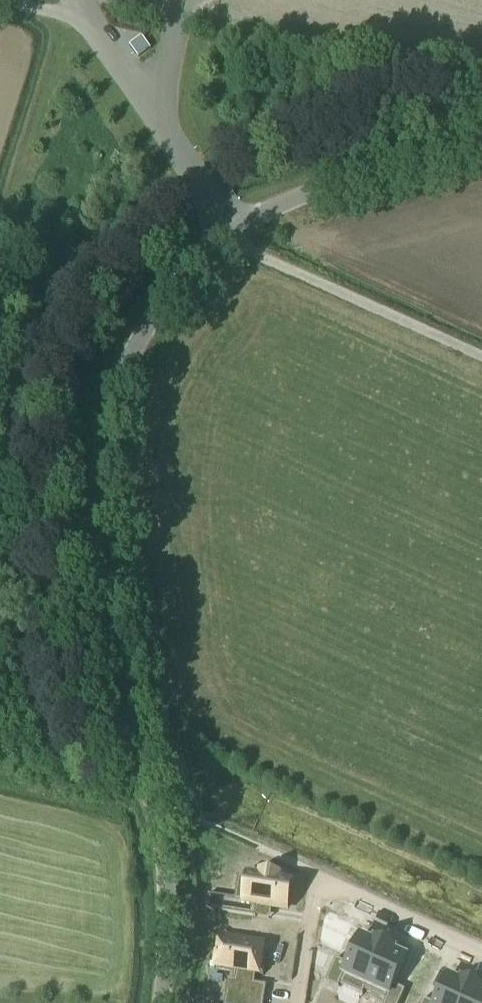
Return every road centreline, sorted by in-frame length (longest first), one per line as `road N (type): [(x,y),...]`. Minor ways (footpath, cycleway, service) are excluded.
road 1 (unclassified): [(162,1002),(171,896),(106,576),(107,453),(121,389),(143,338),(182,284),(235,234),(284,203),(481,141)]
road 2 (residential): [(298,1002),(311,910),(323,889),(338,887),(481,953)]
road 3 (track): [(481,358),(256,254),(235,234)]

